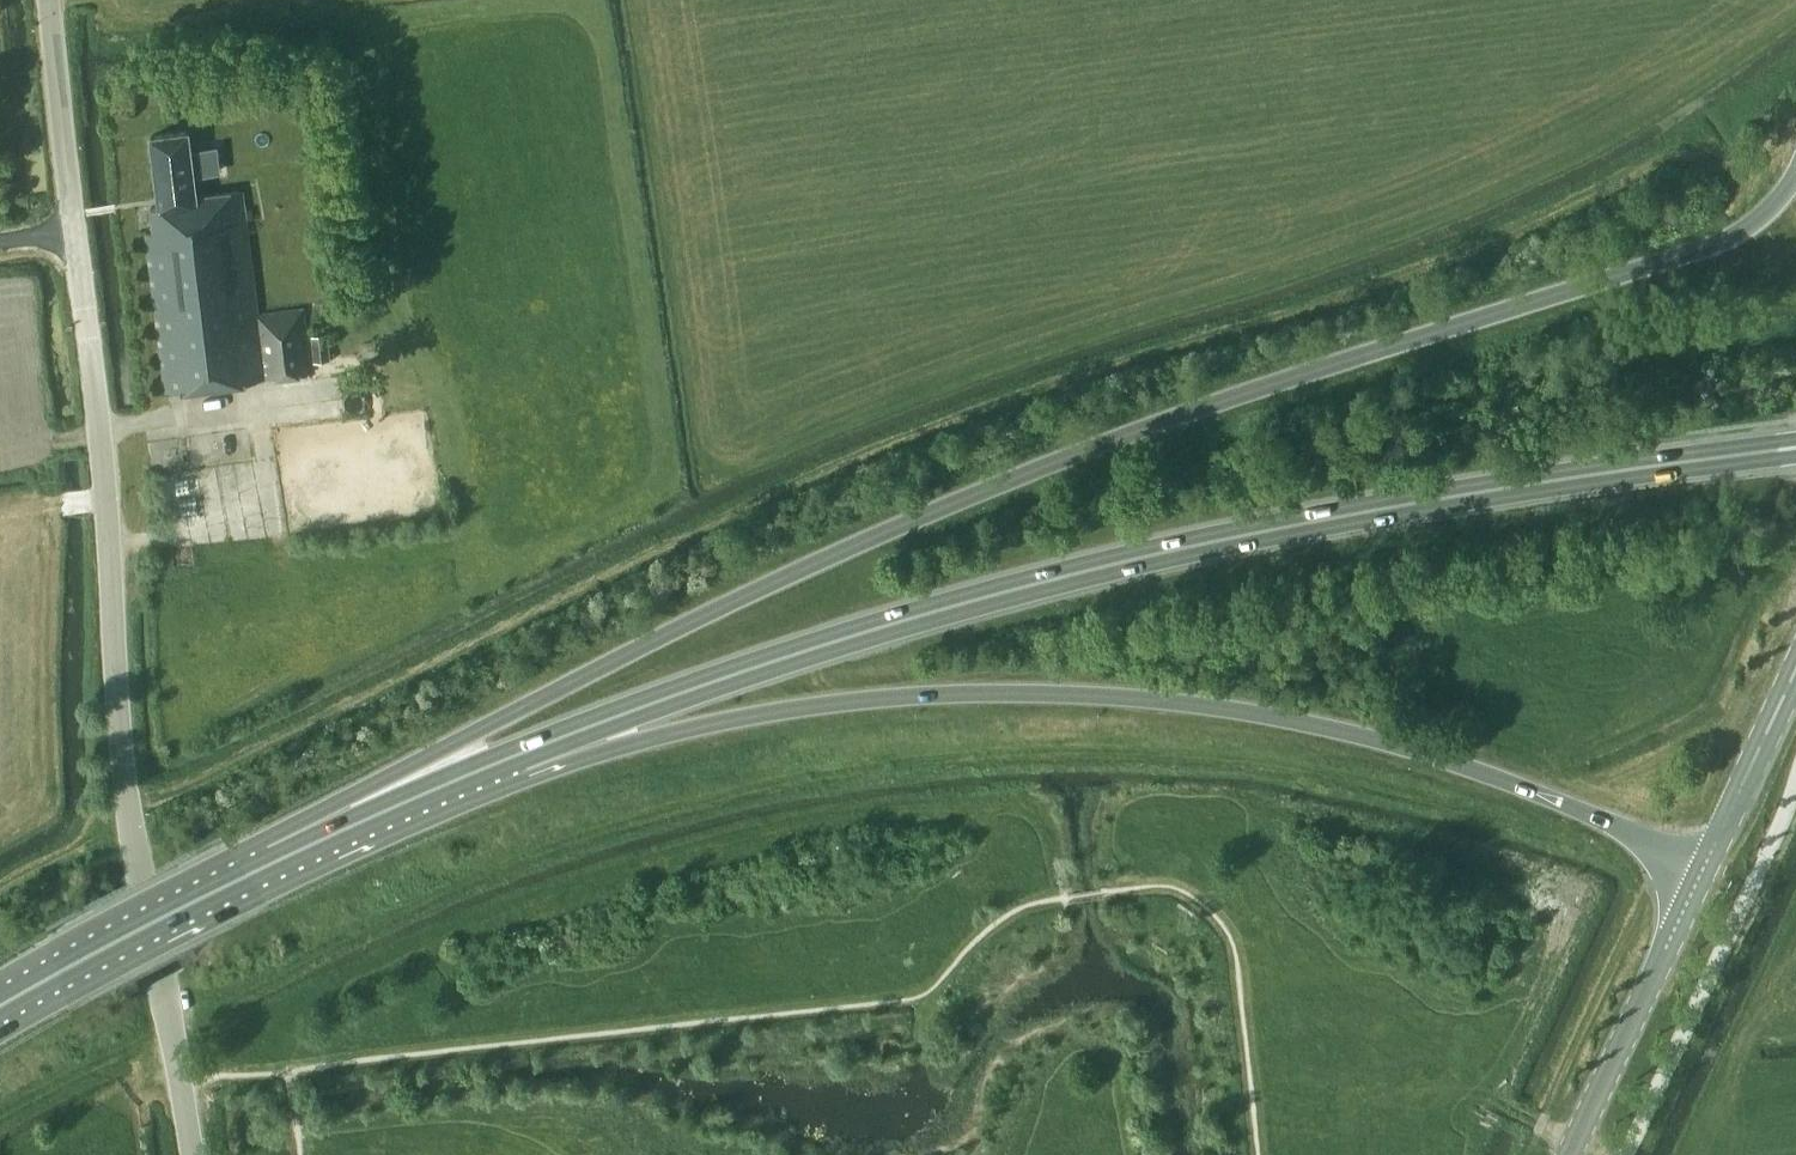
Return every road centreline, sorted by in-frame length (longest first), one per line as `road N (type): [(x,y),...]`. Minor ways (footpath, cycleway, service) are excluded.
road 1 (trunk): [(1795,180),(1761,217),(1710,245),(1153,424),(841,551),(388,779),(272,862)]
road 2 (trunk): [(489,766),(811,649),(1111,564),(1437,498),(1795,445)]
road 3 (trunk): [(489,766),(874,699),(1002,692),(1158,699),(1391,744),(1573,806),(1706,864)]
road 4 (tertiary): [(158,967),(121,760),(106,497),(76,231)]
road 5 (secondary): [(1570,1154),(1706,864)]
road 6 (trunk): [(0,1007),(272,862)]
road 7 (trunk): [(272,862),(489,766)]
road 8 (tertiary): [(76,231),(49,0)]
road 9 (secondary): [(1706,864),(1795,670)]
road 10 (tertiary): [(158,967),(192,1154)]

